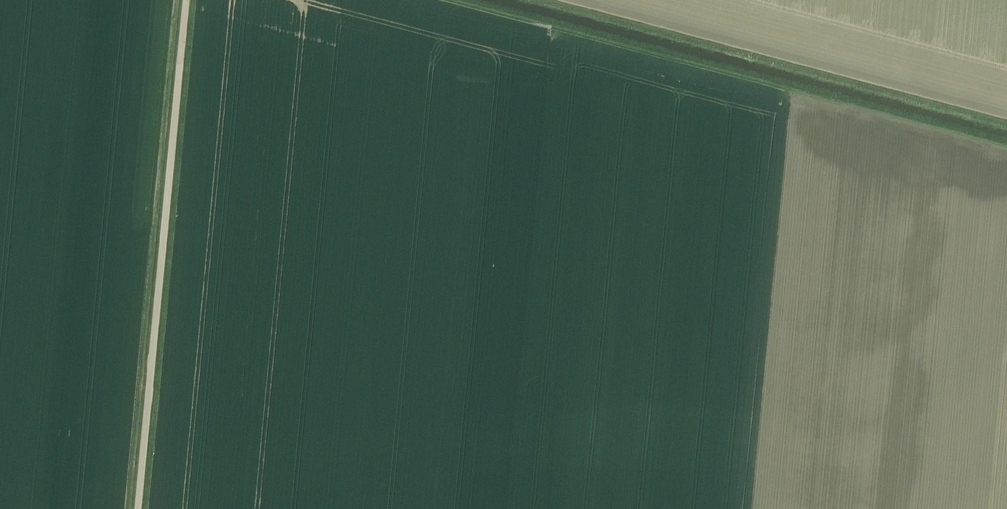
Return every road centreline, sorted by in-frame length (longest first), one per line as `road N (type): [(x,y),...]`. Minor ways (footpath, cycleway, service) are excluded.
road 1 (unclassified): [(140,508),(188,0)]

